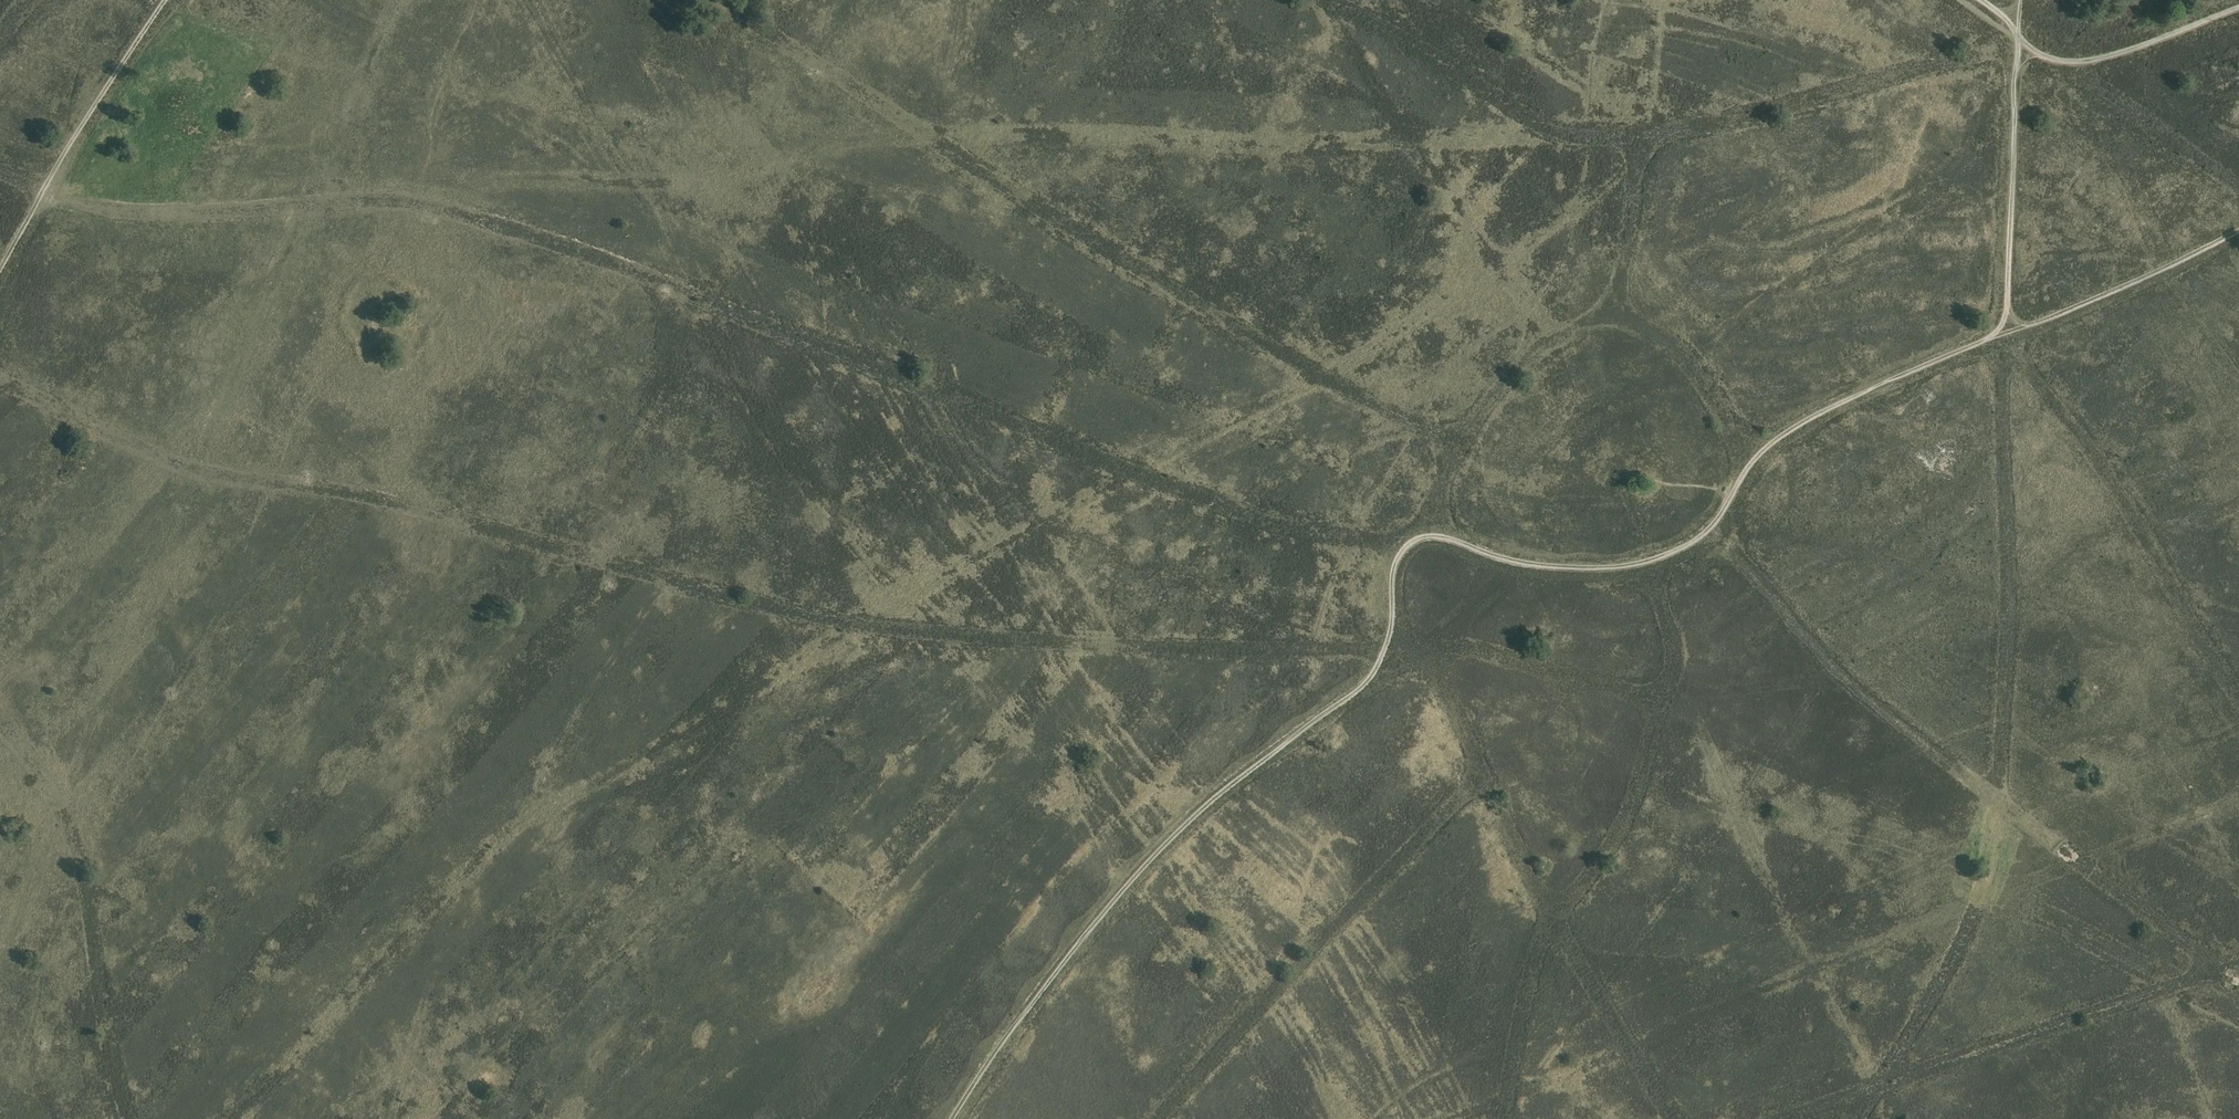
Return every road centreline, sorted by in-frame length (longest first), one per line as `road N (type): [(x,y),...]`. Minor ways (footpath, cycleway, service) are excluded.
road 1 (track): [(951,1118),(1076,947),(1177,833),(1371,677),(1390,636),(1395,564),(1409,544),(1438,537),(1499,558),(1568,568),(1646,562),(1707,532),(1753,462),(1785,434),(1992,339)]
road 2 (track): [(166,0),(0,268)]
road 3 (track): [(1992,339),(2008,305),(2020,32)]
road 4 (track): [(2238,8),(2075,62),(2032,49),(1961,0)]
road 5 (track): [(1992,339),(2238,230)]

